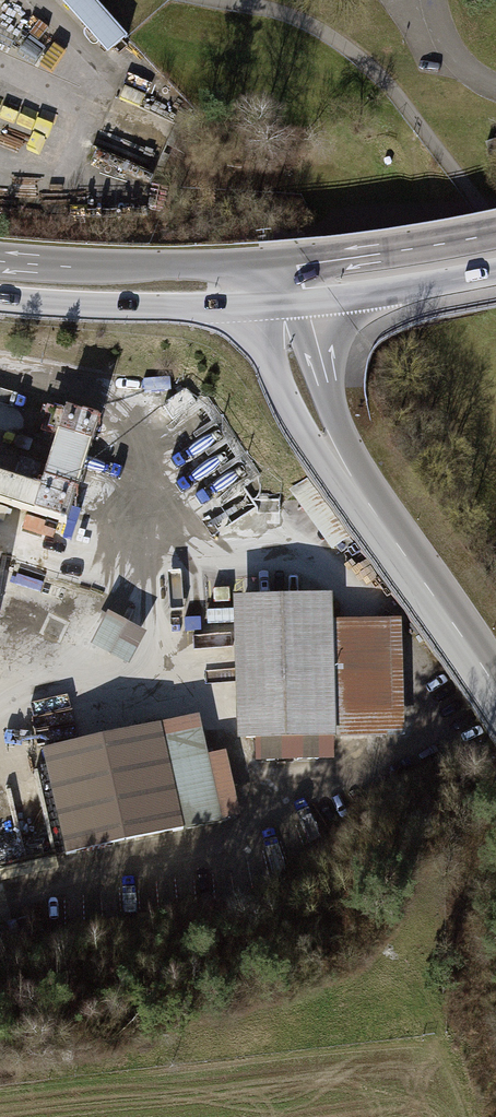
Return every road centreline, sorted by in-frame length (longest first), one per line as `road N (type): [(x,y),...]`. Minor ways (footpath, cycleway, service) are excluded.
road 1 (tertiary): [(495,688),(306,403),(279,305)]
road 2 (track): [(495,229),(389,84),(332,34),(272,8),(217,0)]
road 3 (secondary): [(0,300),(279,305)]
road 4 (secondary): [(272,263),(0,261)]
road 5 (secondary): [(495,235),(272,263)]
road 6 (secondary): [(279,305),(495,273)]

